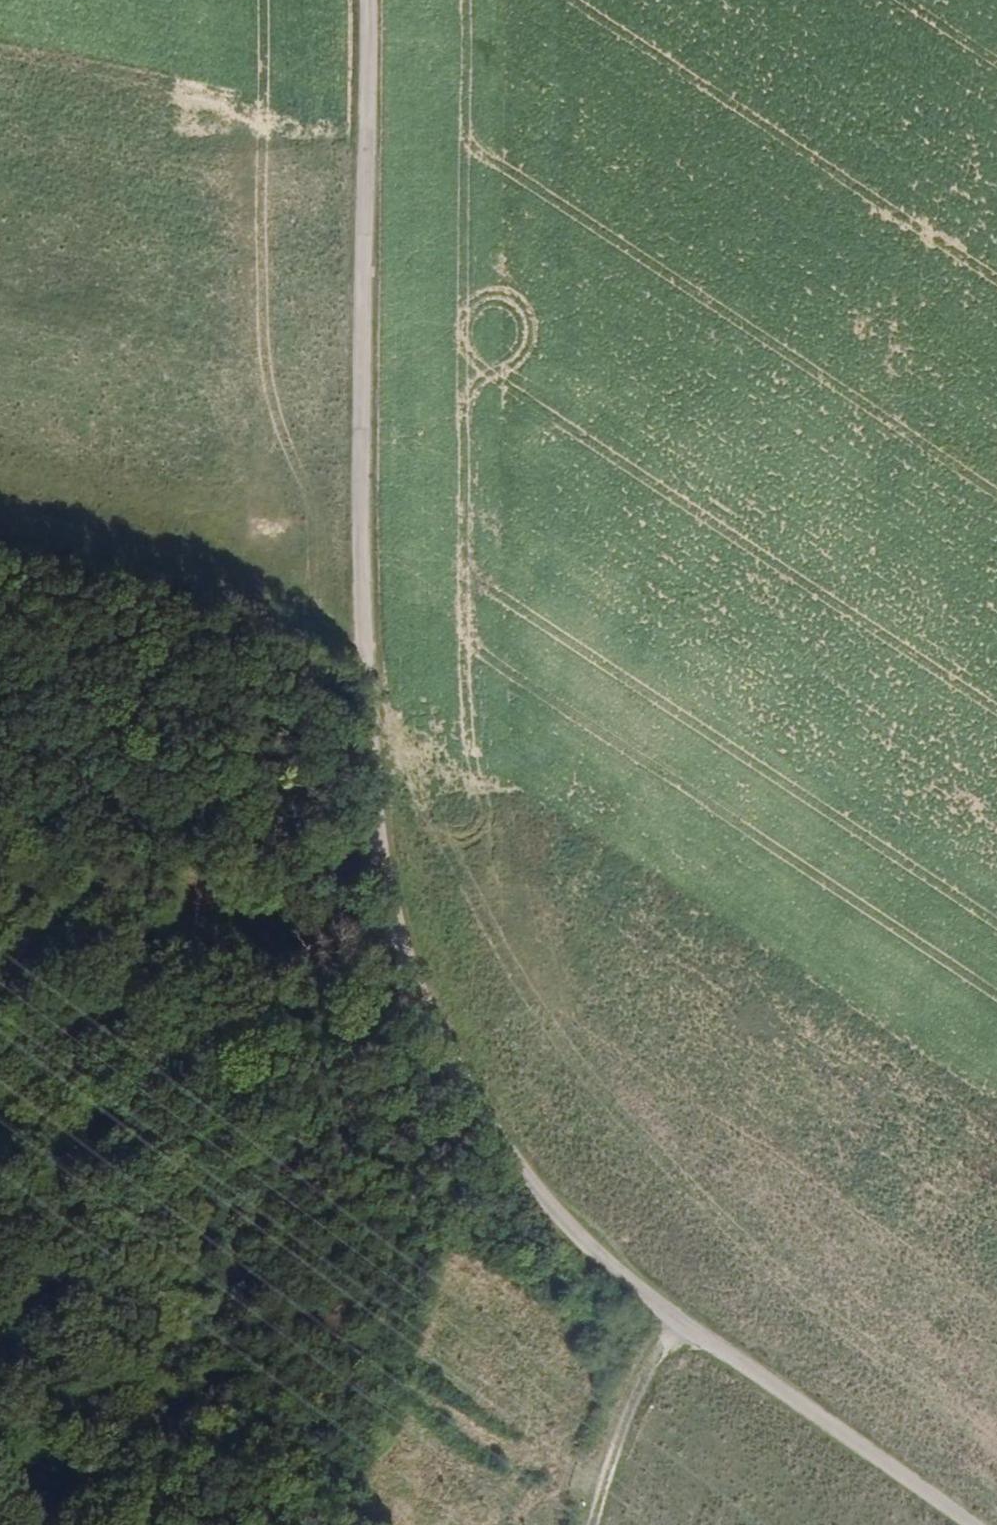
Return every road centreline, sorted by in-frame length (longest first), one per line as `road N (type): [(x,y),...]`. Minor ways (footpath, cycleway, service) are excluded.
road 1 (tertiary): [(366,0),(359,596),(383,834),(433,1024),(477,1105),(537,1188),(594,1249),(675,1319),(966,1524)]
road 2 (track): [(675,1319),(600,1524)]

